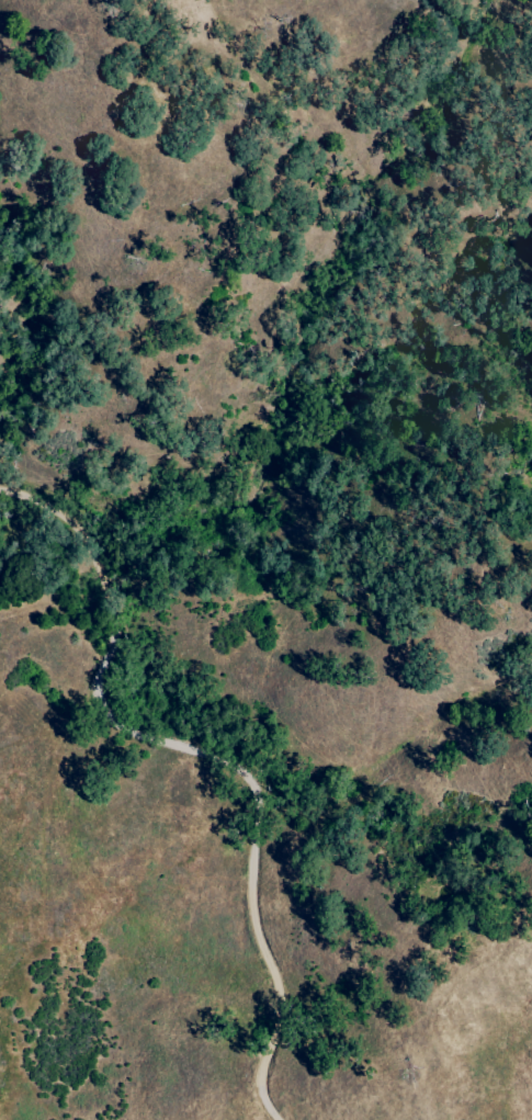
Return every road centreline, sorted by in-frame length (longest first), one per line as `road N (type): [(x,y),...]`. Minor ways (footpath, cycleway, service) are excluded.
road 1 (track): [(277,1119),(265,1106),(263,1070),(276,1017),(274,983),(250,923),(258,788),(224,756),(151,732),(68,733),(0,755)]
road 2 (track): [(106,733),(94,659),(93,568),(69,454),(33,445),(0,455)]

